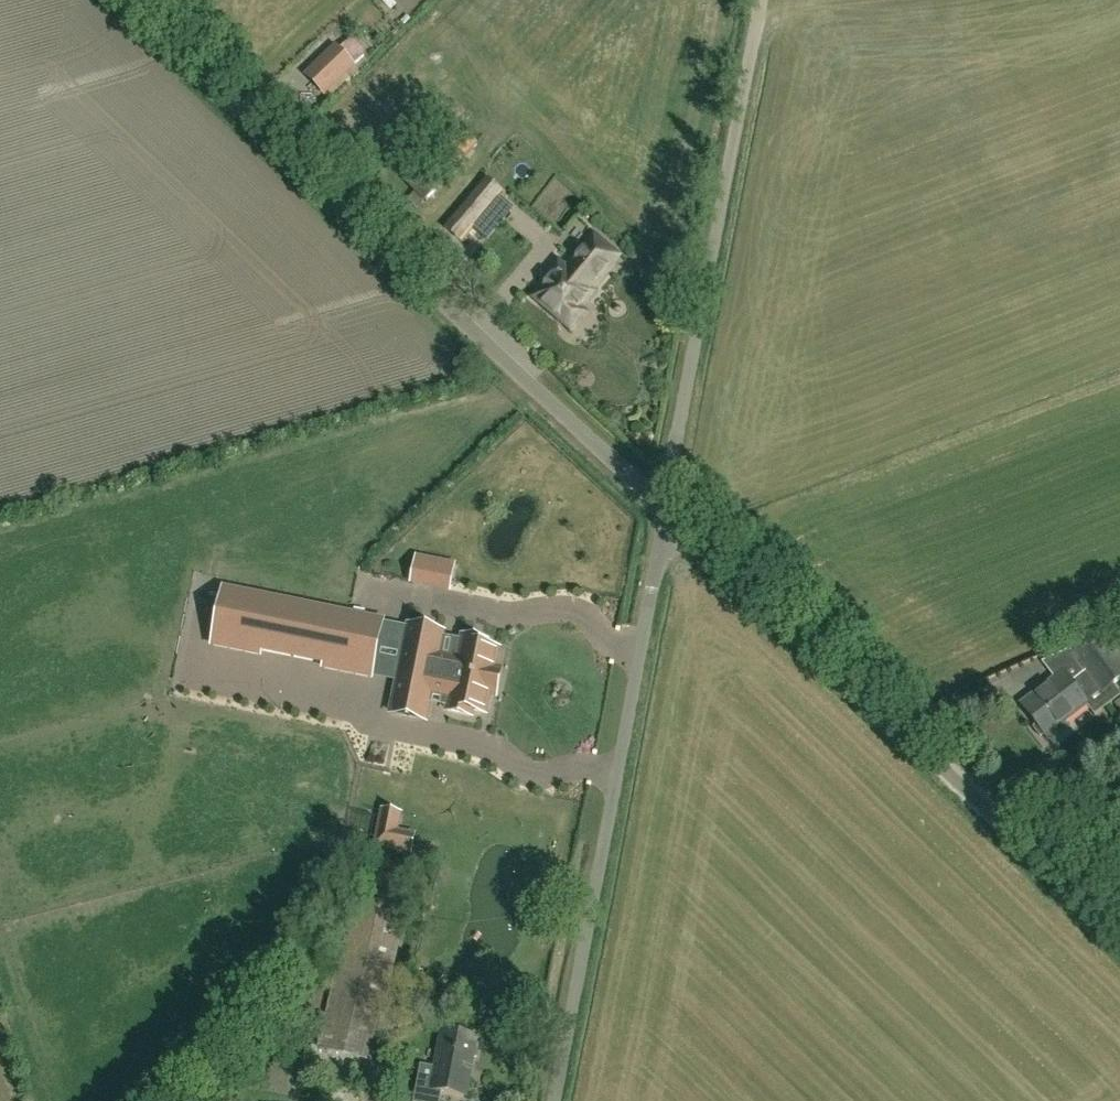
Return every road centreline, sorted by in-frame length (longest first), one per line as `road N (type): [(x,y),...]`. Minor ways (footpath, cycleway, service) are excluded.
road 1 (unclassified): [(664,510),(123,0)]
road 2 (unclassified): [(1119,945),(664,510)]
road 3 (unclassified): [(553,1100),(664,510)]
road 4 (unclassified): [(664,510),(760,0)]

